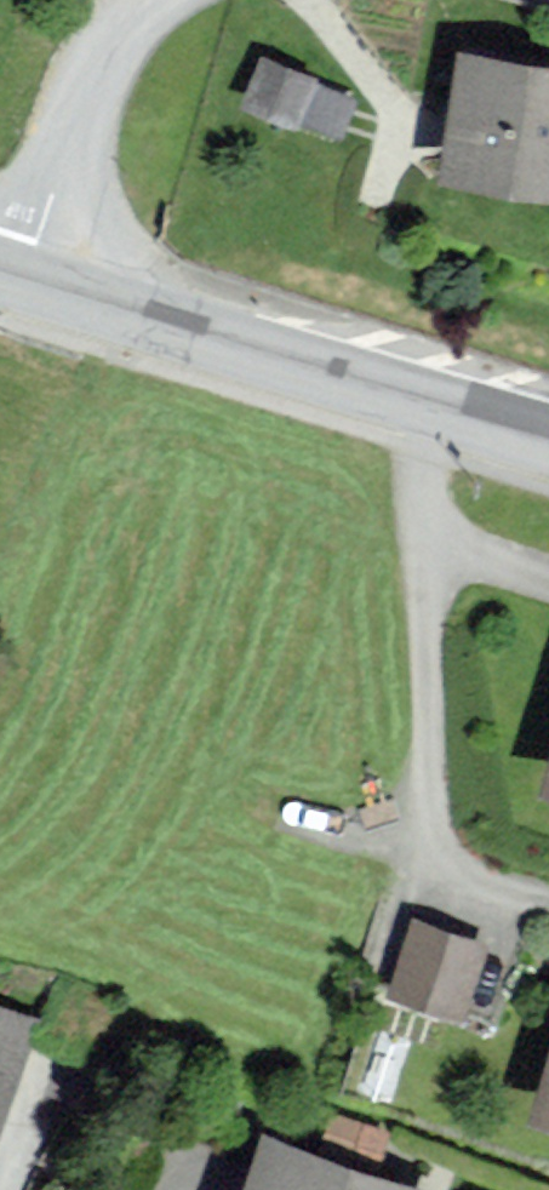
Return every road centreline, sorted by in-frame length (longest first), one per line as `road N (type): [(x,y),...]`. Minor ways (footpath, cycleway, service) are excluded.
road 1 (secondary): [(29,289),(548,447)]
road 2 (residential): [(154,0),(121,30),(84,91),(61,153),(29,289)]

